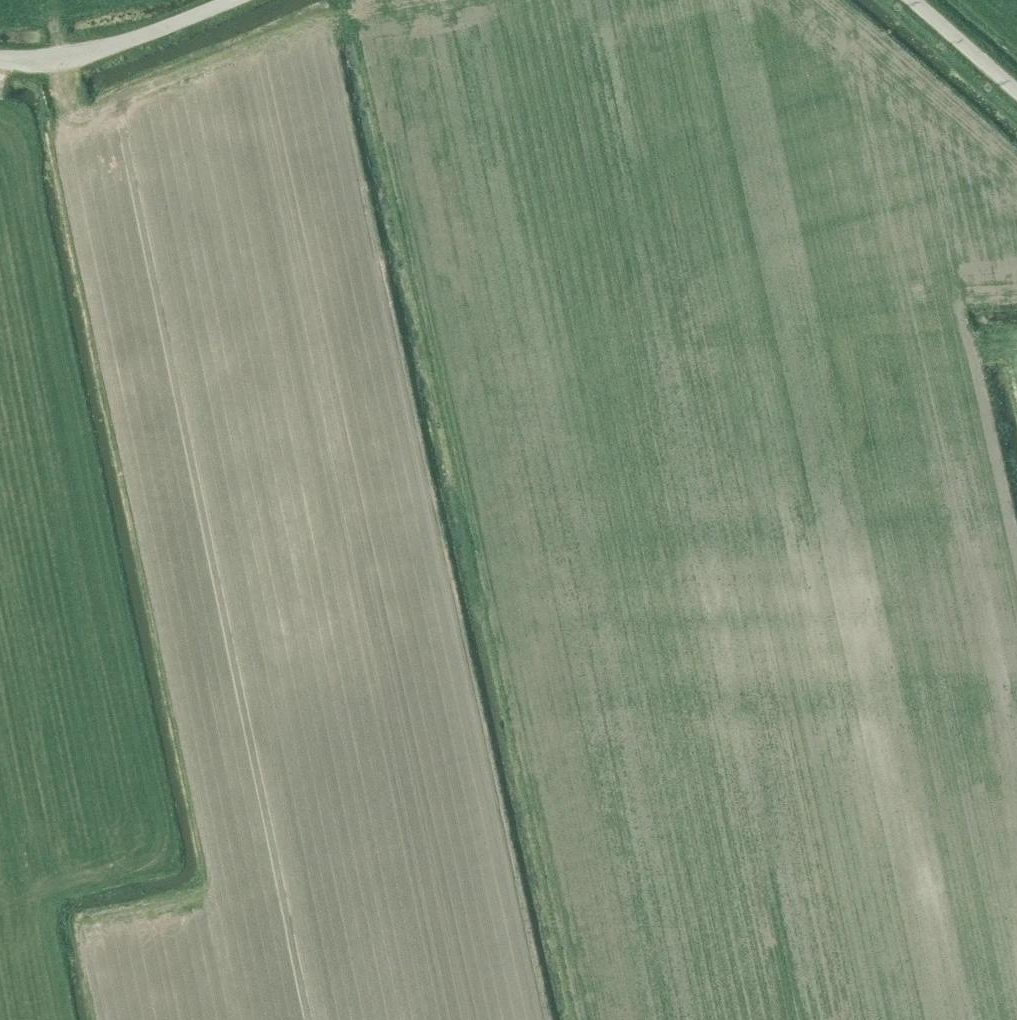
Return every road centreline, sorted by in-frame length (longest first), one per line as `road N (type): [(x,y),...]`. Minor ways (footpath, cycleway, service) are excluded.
road 1 (unclassified): [(0,60),(53,64),(87,56),(232,0)]
road 2 (unclassified): [(1016,93),(910,0)]

